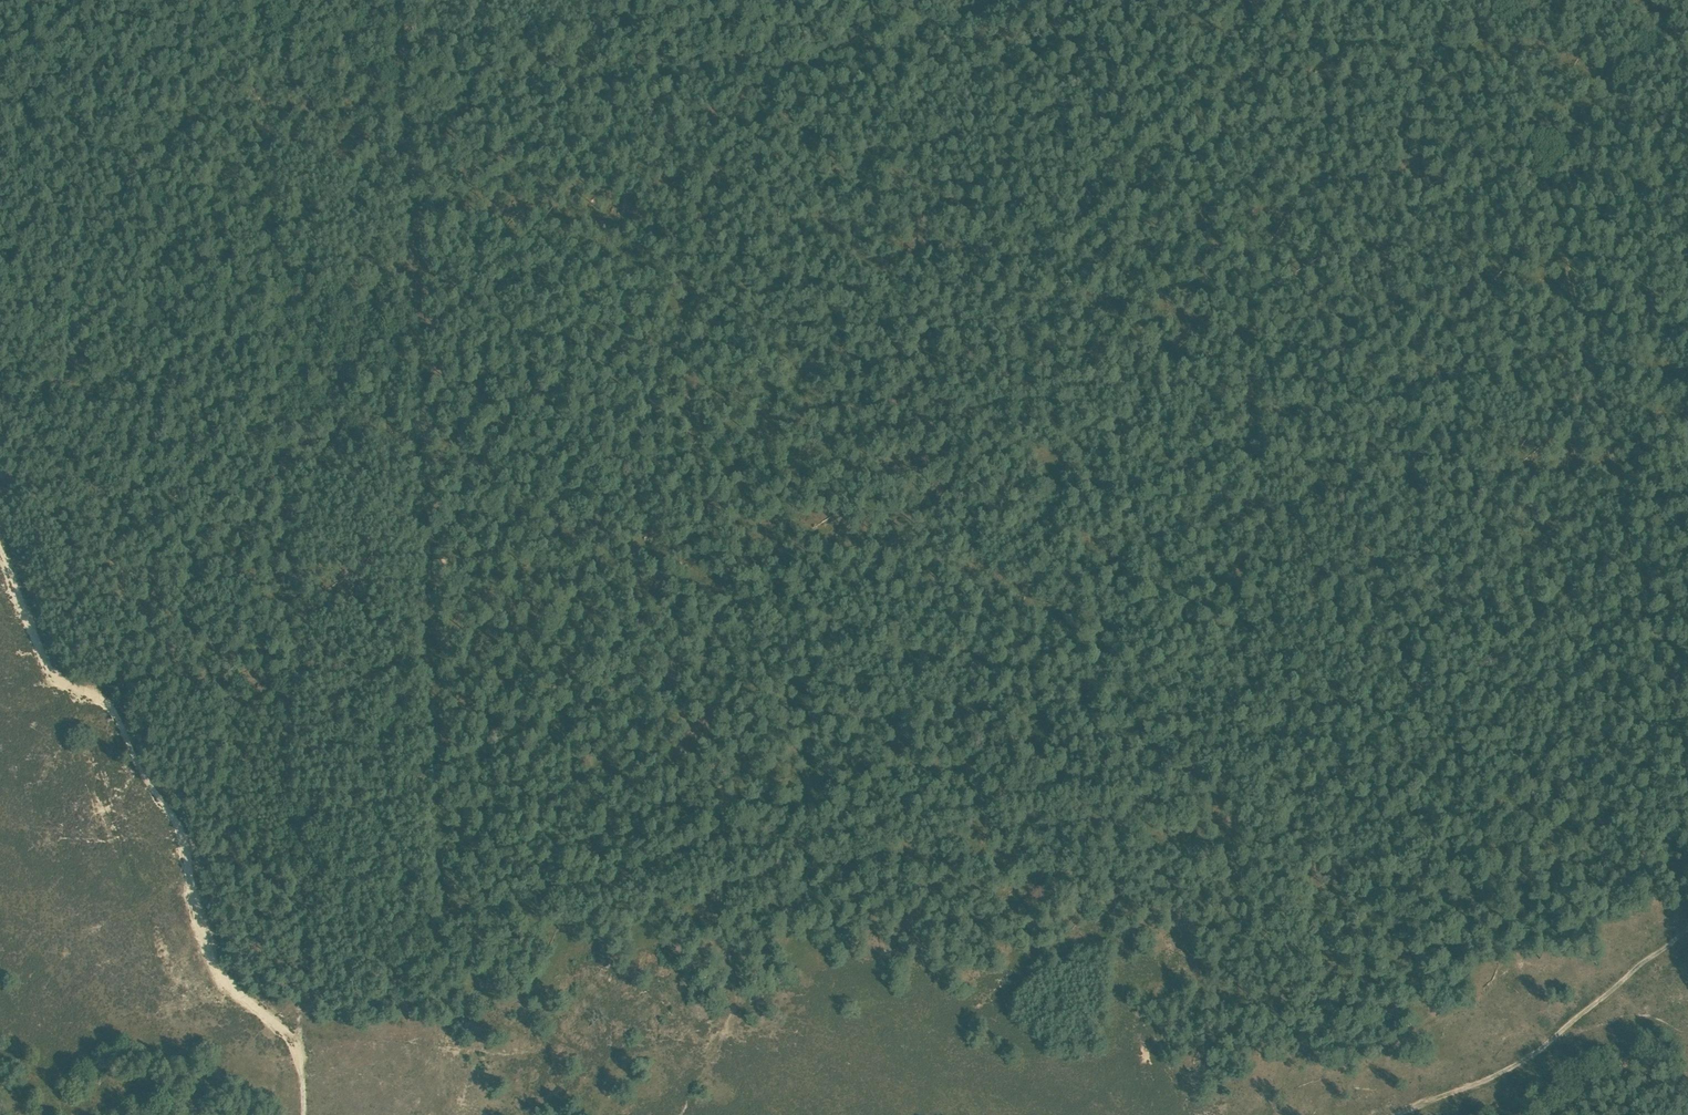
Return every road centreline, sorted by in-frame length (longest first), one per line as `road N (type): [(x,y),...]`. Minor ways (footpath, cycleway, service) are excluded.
road 1 (track): [(1687,773),(1499,0)]

